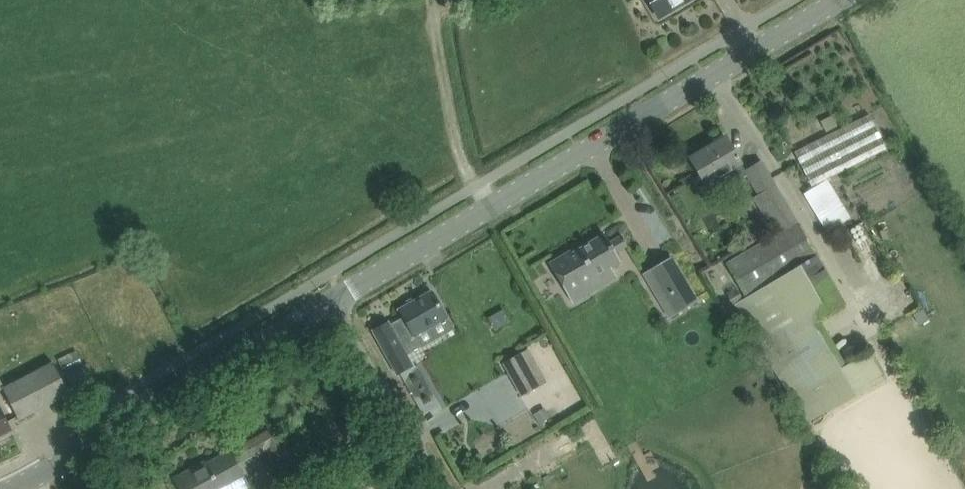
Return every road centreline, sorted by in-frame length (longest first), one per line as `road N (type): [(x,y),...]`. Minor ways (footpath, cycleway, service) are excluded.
road 1 (tertiary): [(320,311),(836,0)]
road 2 (tertiary): [(18,488),(320,311)]
road 3 (track): [(426,0),(447,120),(490,206)]
road 4 (unclassified): [(438,488),(320,311)]

